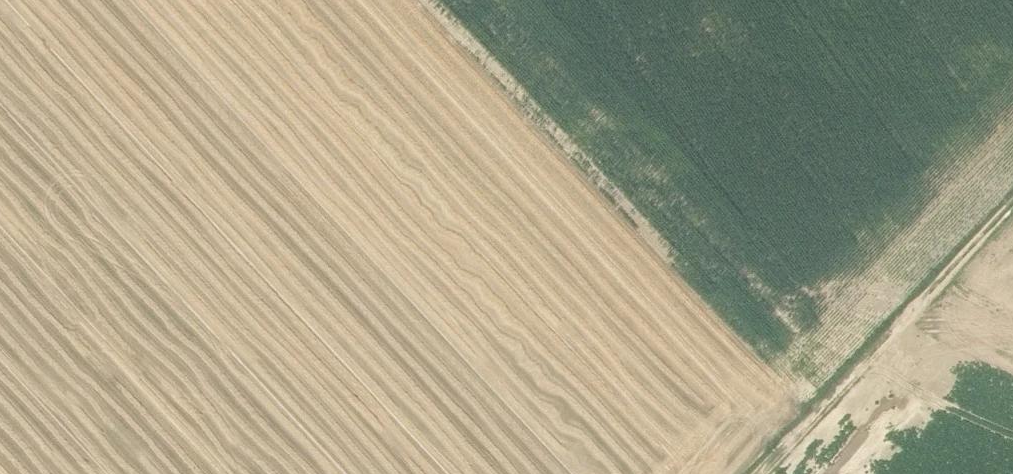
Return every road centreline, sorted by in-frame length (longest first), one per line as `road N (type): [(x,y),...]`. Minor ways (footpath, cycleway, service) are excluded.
road 1 (track): [(1012,205),(755,473)]

